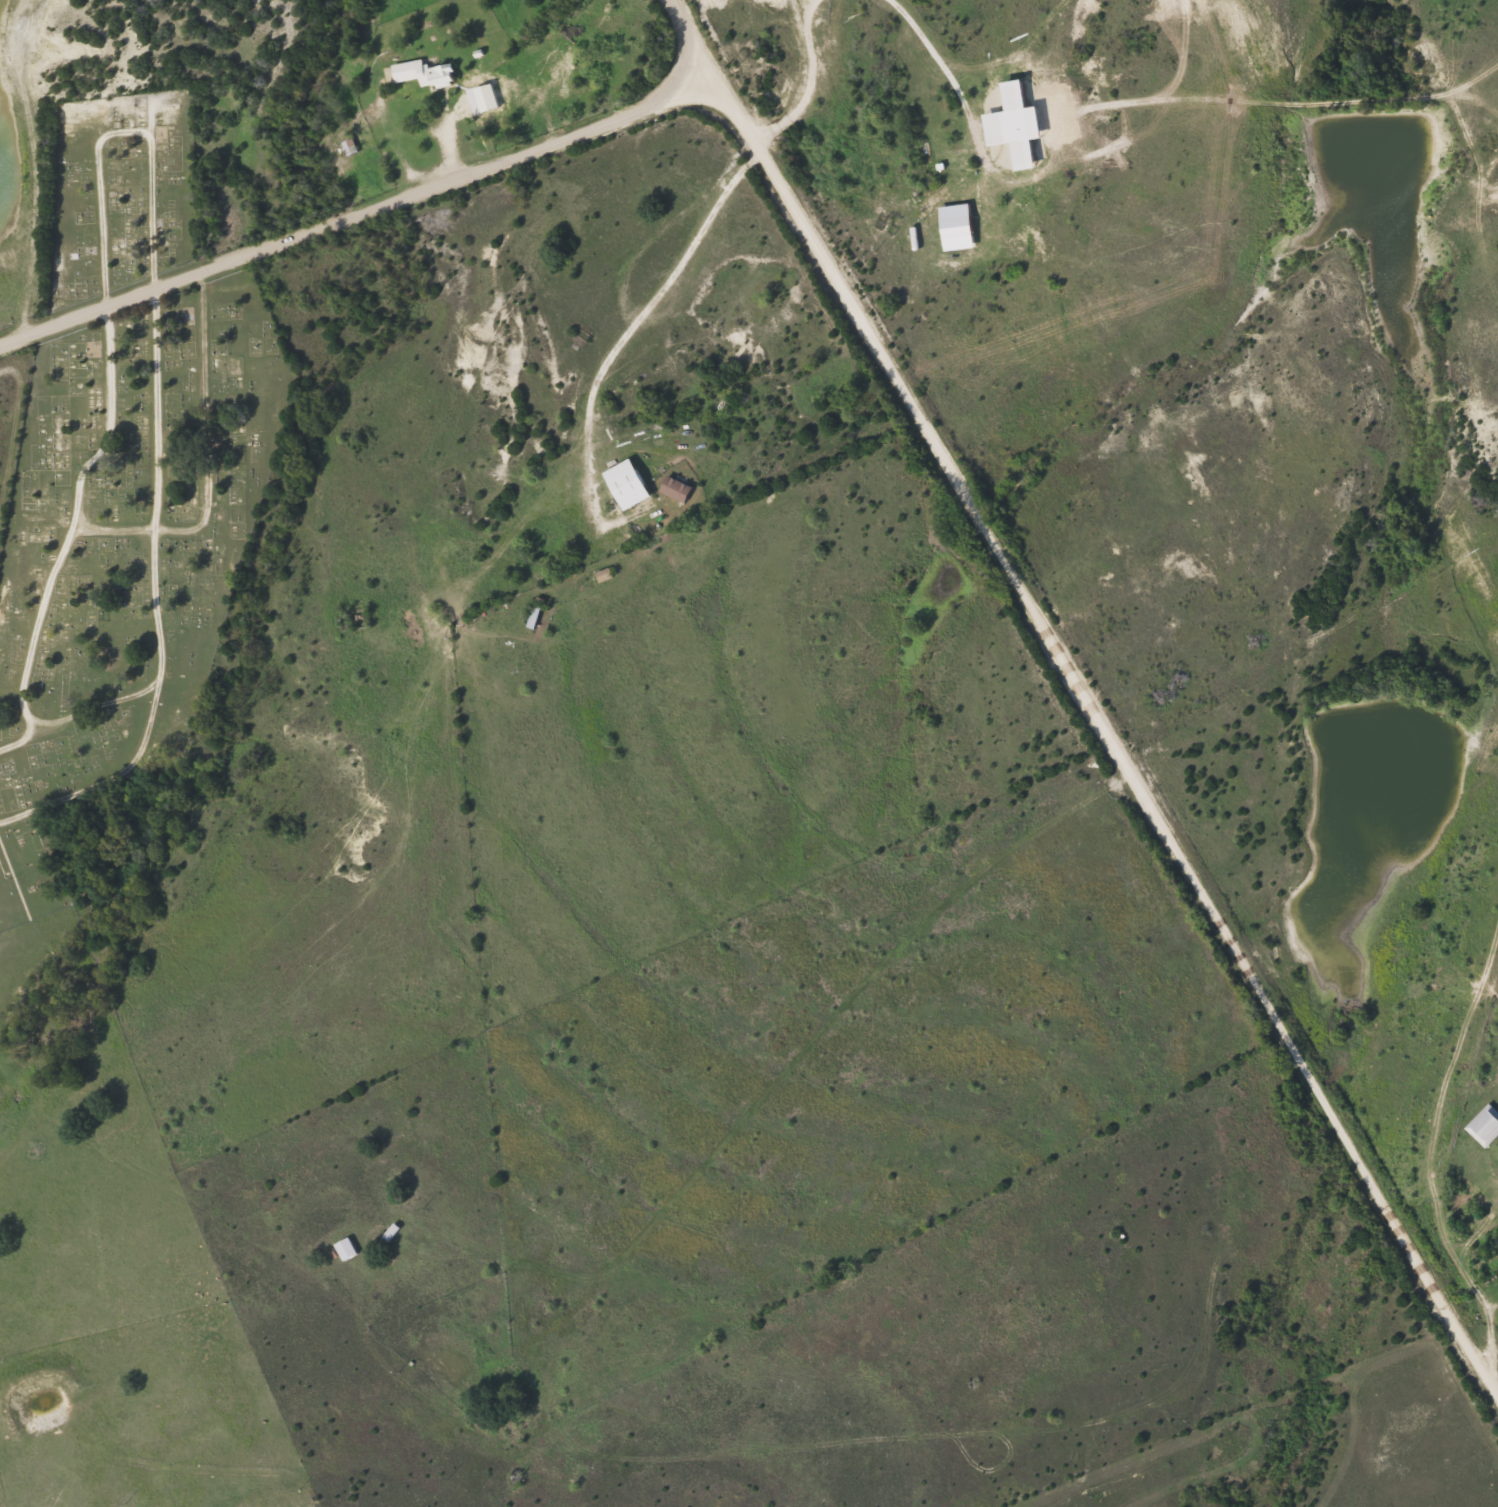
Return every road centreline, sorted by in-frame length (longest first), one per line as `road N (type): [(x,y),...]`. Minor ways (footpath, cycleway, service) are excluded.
road 1 (residential): [(1497,1388),(724,78)]
road 2 (residential): [(0,344),(724,78)]

